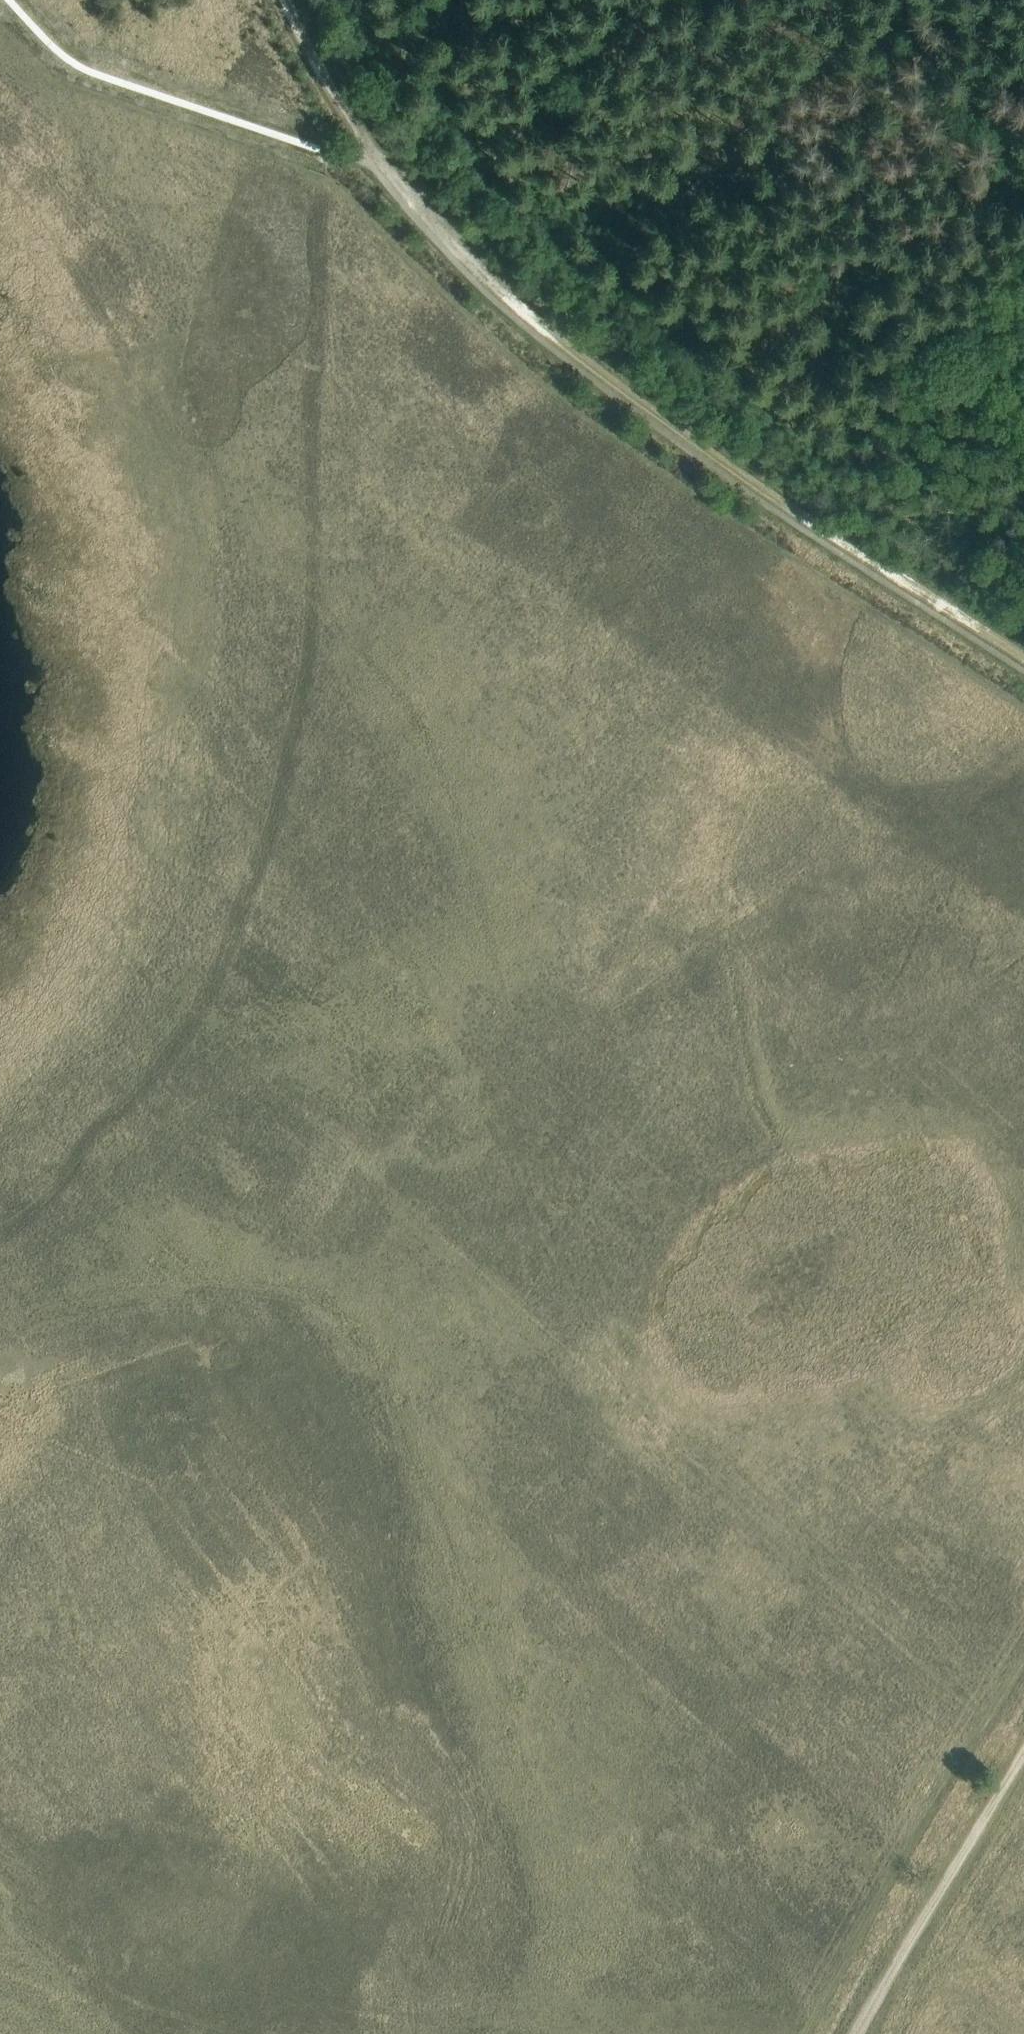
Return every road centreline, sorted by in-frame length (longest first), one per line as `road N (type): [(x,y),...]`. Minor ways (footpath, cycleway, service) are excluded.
road 1 (track): [(1023,656),(649,410),(491,287),(375,155),(289,0)]
road 2 (track): [(860,2033),(1023,1753)]

